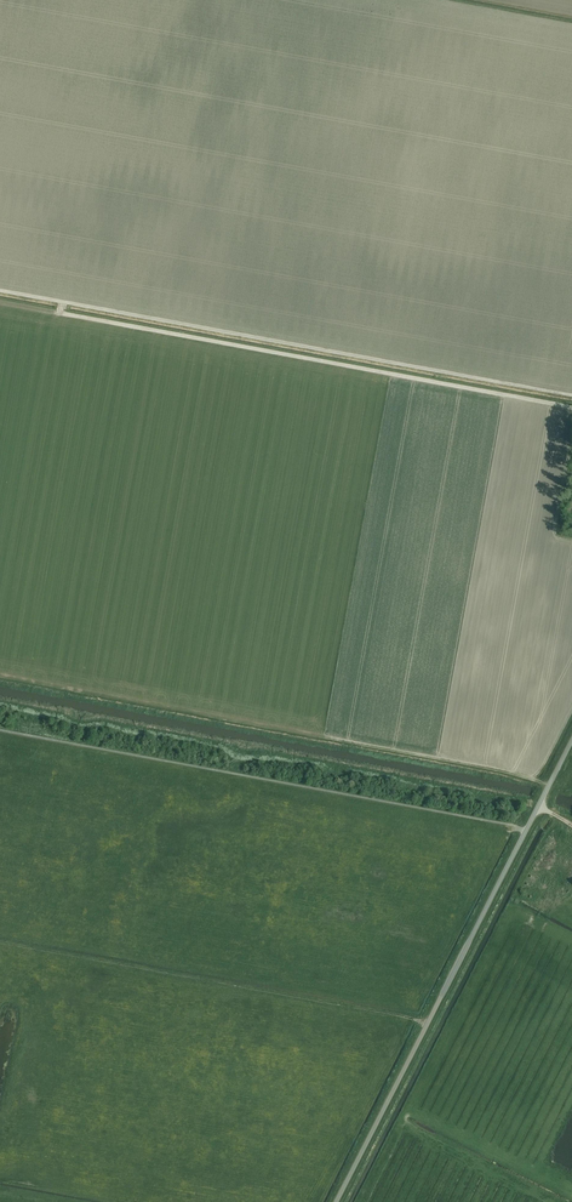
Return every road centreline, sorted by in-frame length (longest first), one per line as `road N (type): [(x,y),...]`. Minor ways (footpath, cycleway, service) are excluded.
road 1 (track): [(571,823),(528,801),(244,756),(111,724),(77,726),(0,705)]
road 2 (unclassified): [(336,1201),(571,741)]

